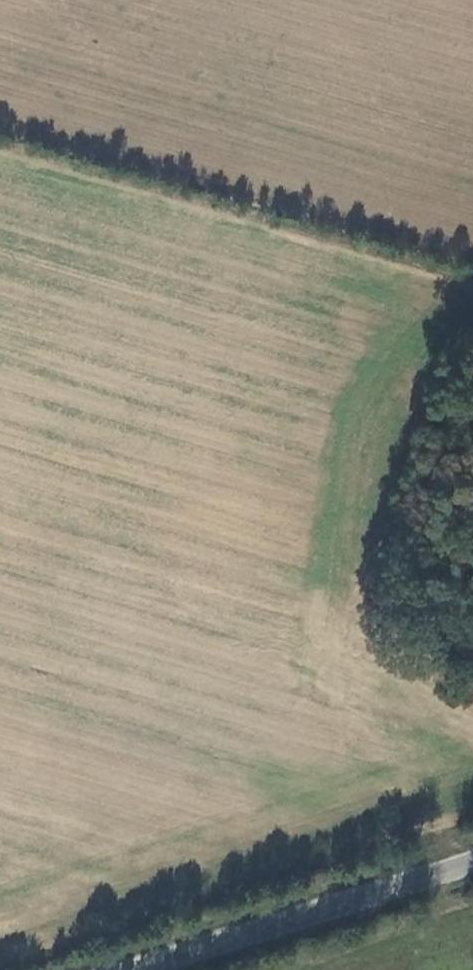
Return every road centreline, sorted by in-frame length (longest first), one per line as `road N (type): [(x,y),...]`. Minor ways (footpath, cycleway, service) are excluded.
road 1 (unclassified): [(472,864),(134,969)]

